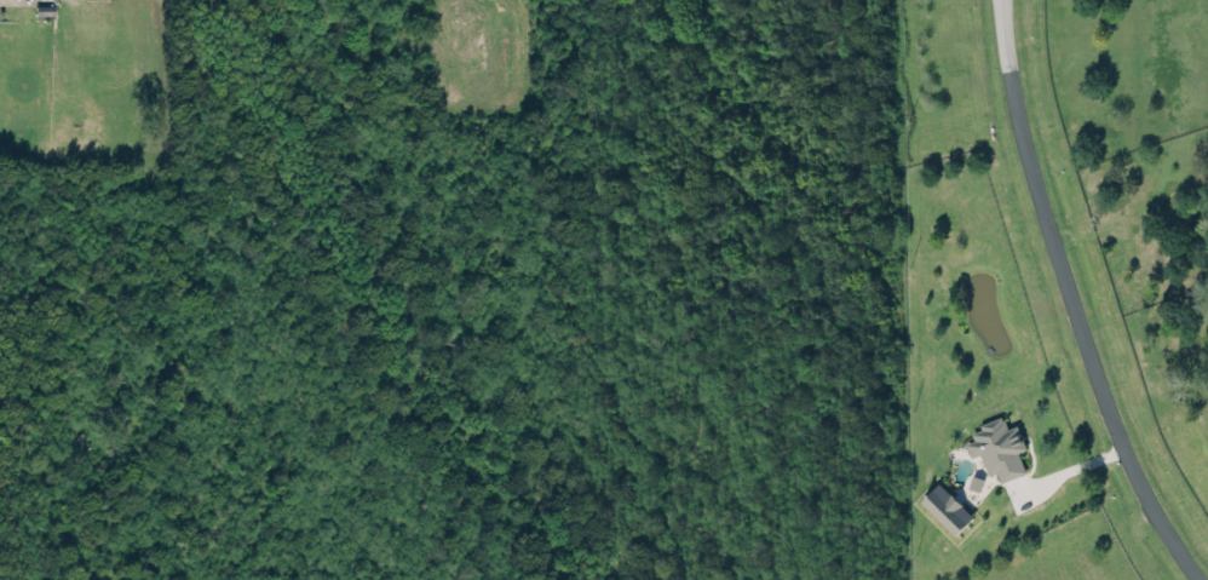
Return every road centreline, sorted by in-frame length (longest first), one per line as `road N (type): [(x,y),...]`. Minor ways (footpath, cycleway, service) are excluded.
road 1 (residential): [(1197,579),(1117,448),(1024,153),(998,0)]

